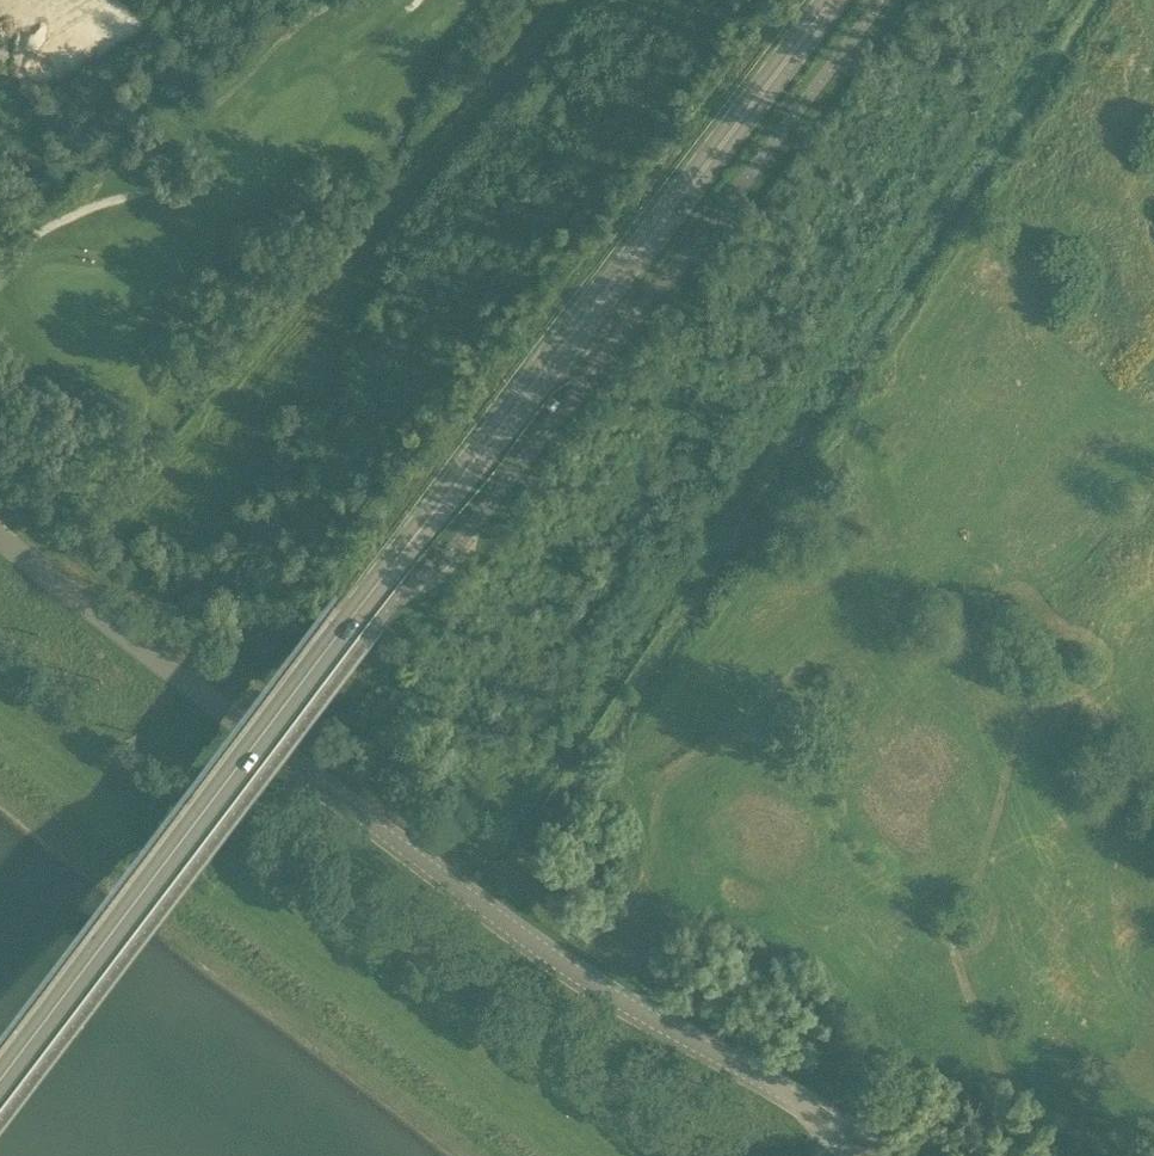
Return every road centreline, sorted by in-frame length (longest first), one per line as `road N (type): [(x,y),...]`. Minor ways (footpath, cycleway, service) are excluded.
road 1 (secondary): [(0,1067),(831,0)]
road 2 (unclassified): [(878,1155),(800,1100),(634,1013),(383,833),(0,520)]

